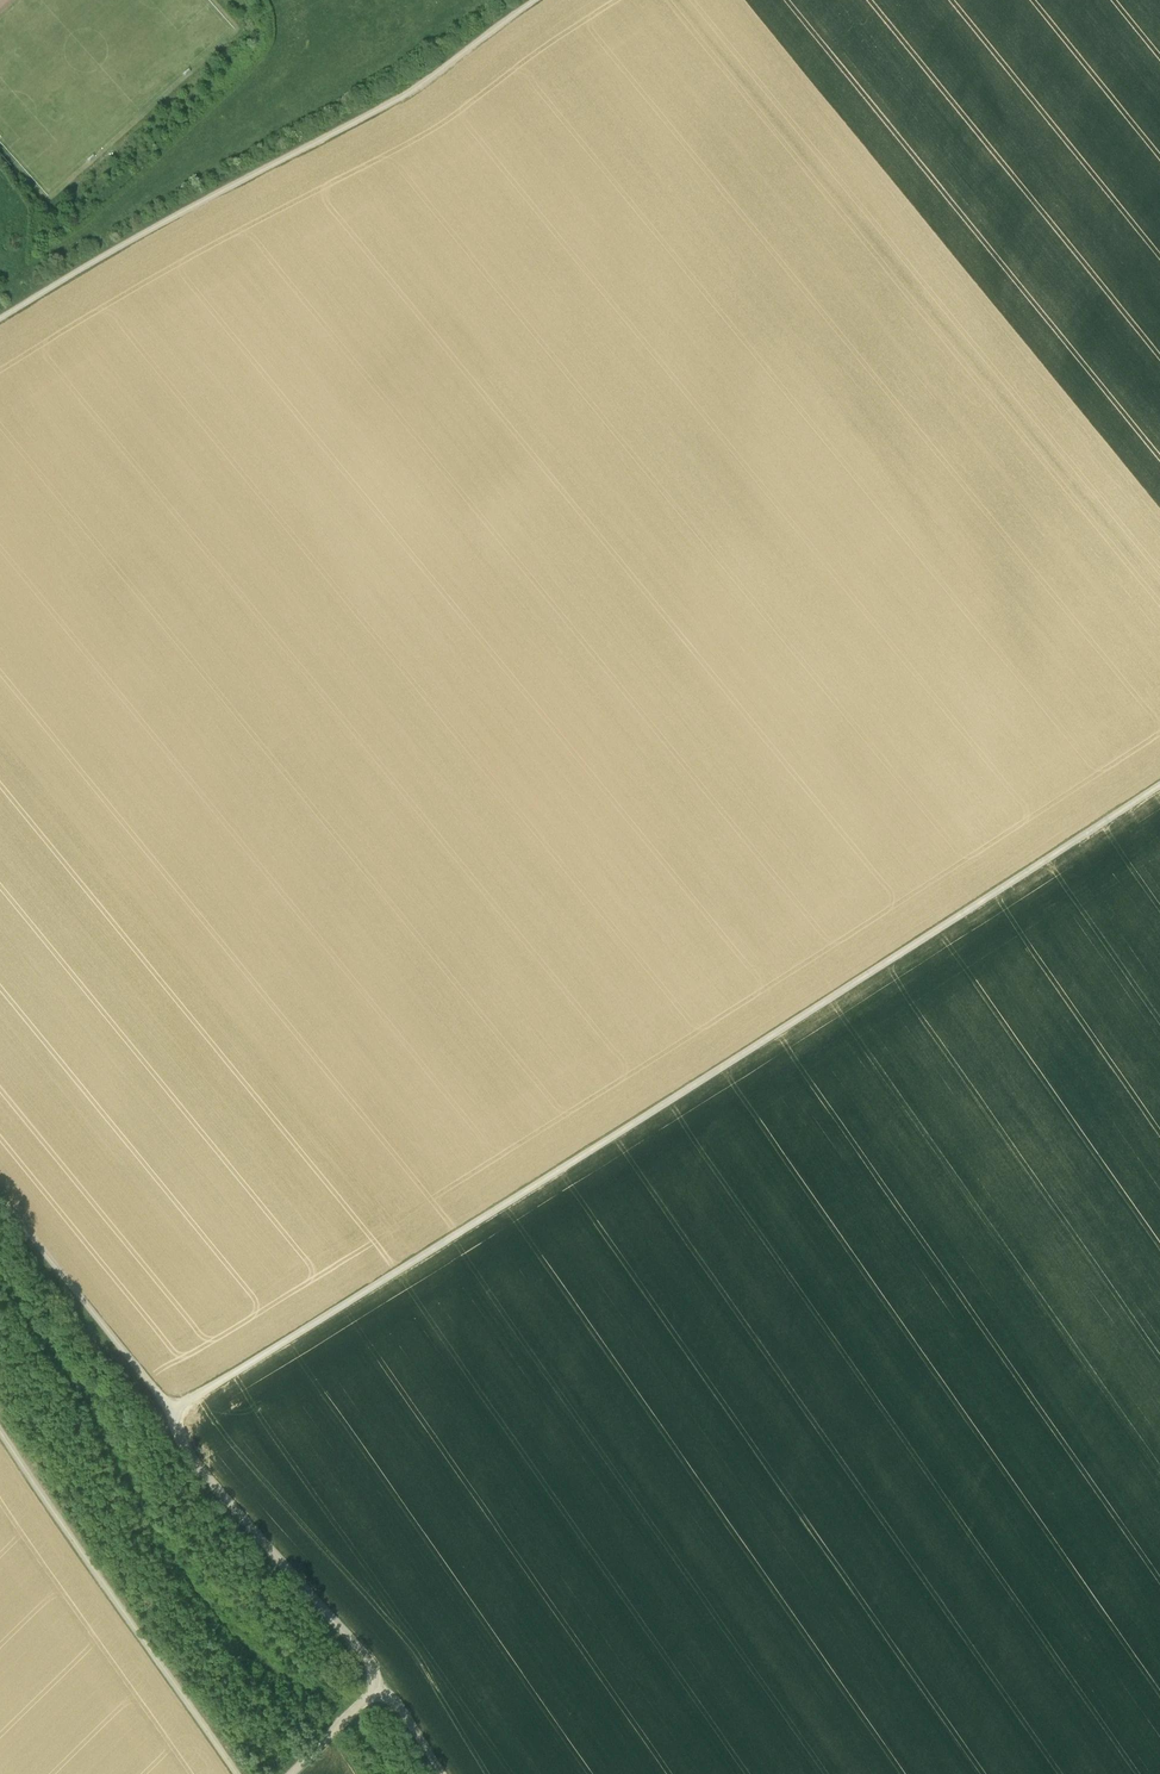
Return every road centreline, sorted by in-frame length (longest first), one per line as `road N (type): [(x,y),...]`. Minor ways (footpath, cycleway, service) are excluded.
road 1 (track): [(1159,783),(175,1413)]
road 2 (track): [(290,1773),(383,1682),(190,1453),(175,1413),(0,1197)]
road 3 (track): [(0,320),(417,87),(537,0)]
road 4 (track): [(0,1425),(241,1773)]

